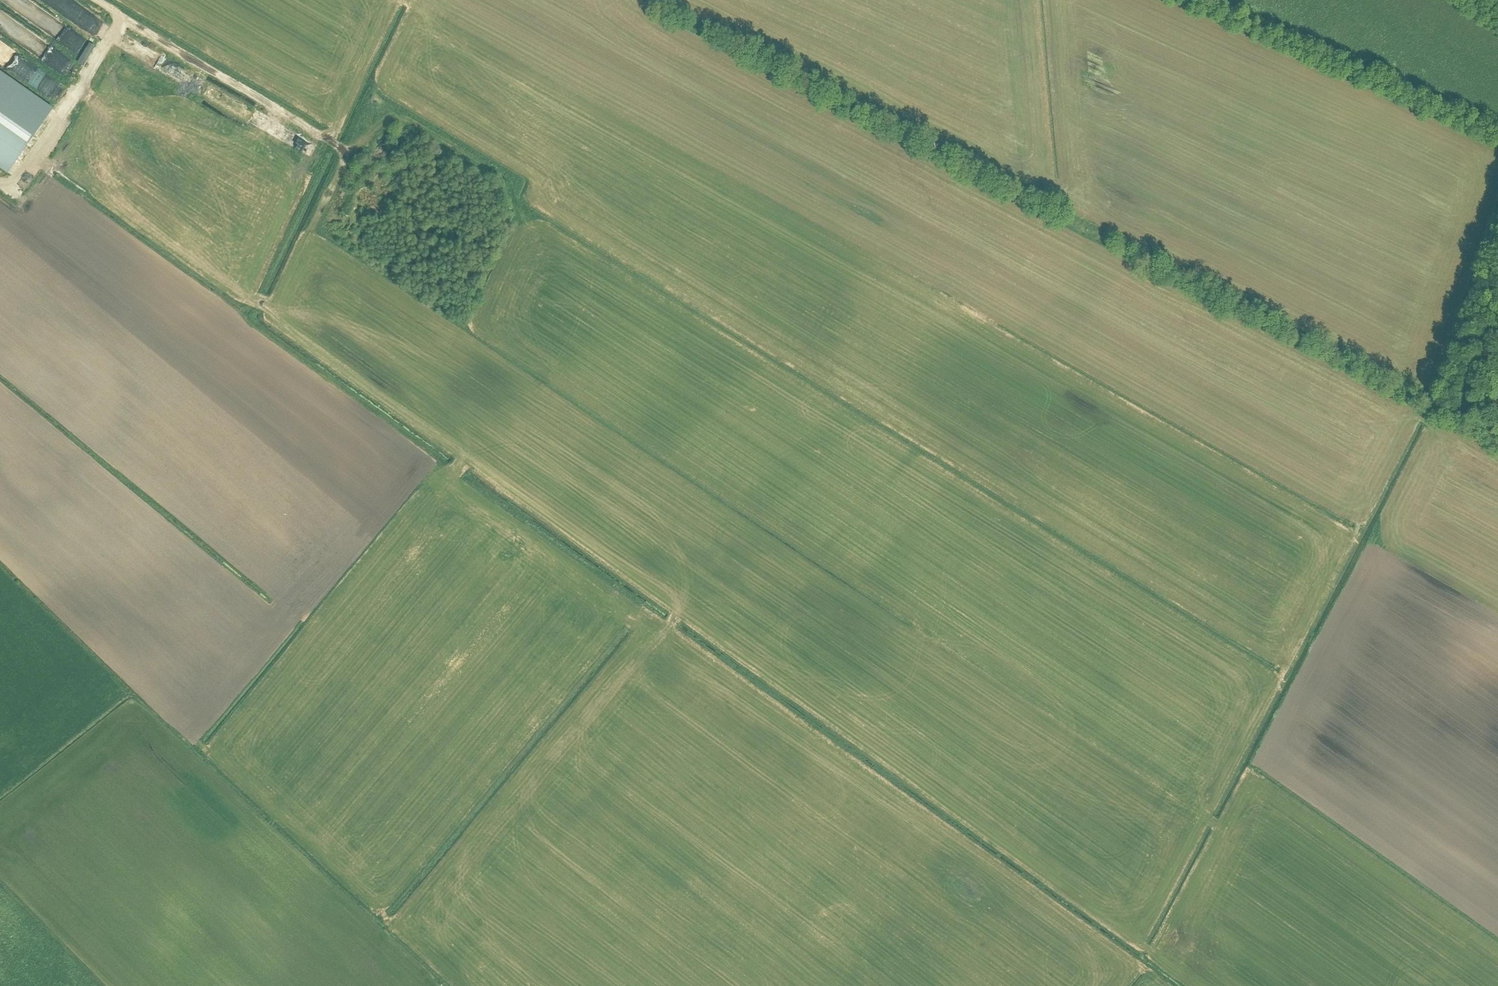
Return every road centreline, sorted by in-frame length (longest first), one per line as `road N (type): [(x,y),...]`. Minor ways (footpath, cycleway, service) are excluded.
road 1 (track): [(92,0),(344,152),(275,312),(464,455)]
road 2 (track): [(275,312),(31,154)]

